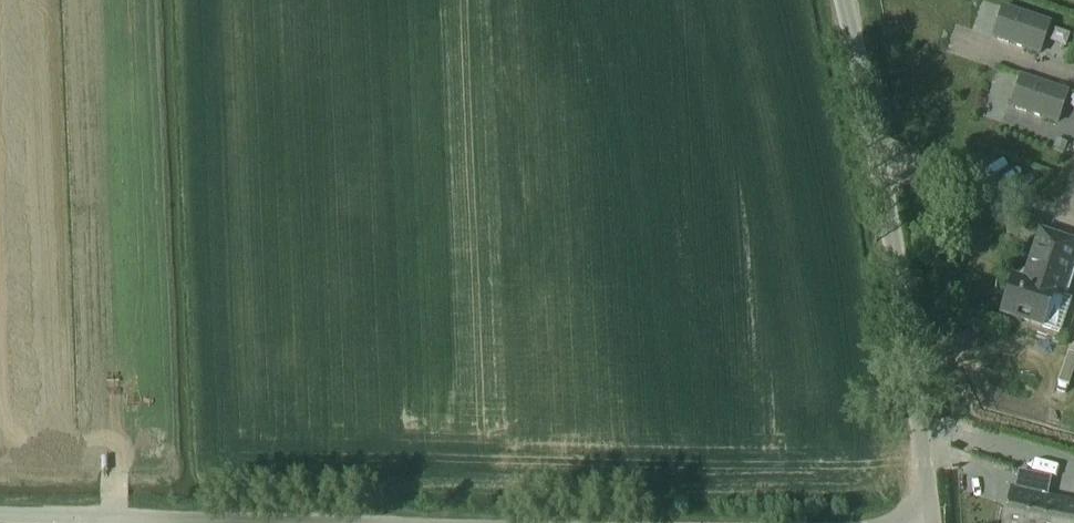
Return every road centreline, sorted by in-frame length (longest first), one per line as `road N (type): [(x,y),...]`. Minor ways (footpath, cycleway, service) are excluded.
road 1 (unclassified): [(932,522),(882,166),(845,0)]
road 2 (unclassified): [(0,516),(243,522)]
road 3 (track): [(1057,227),(882,166)]

